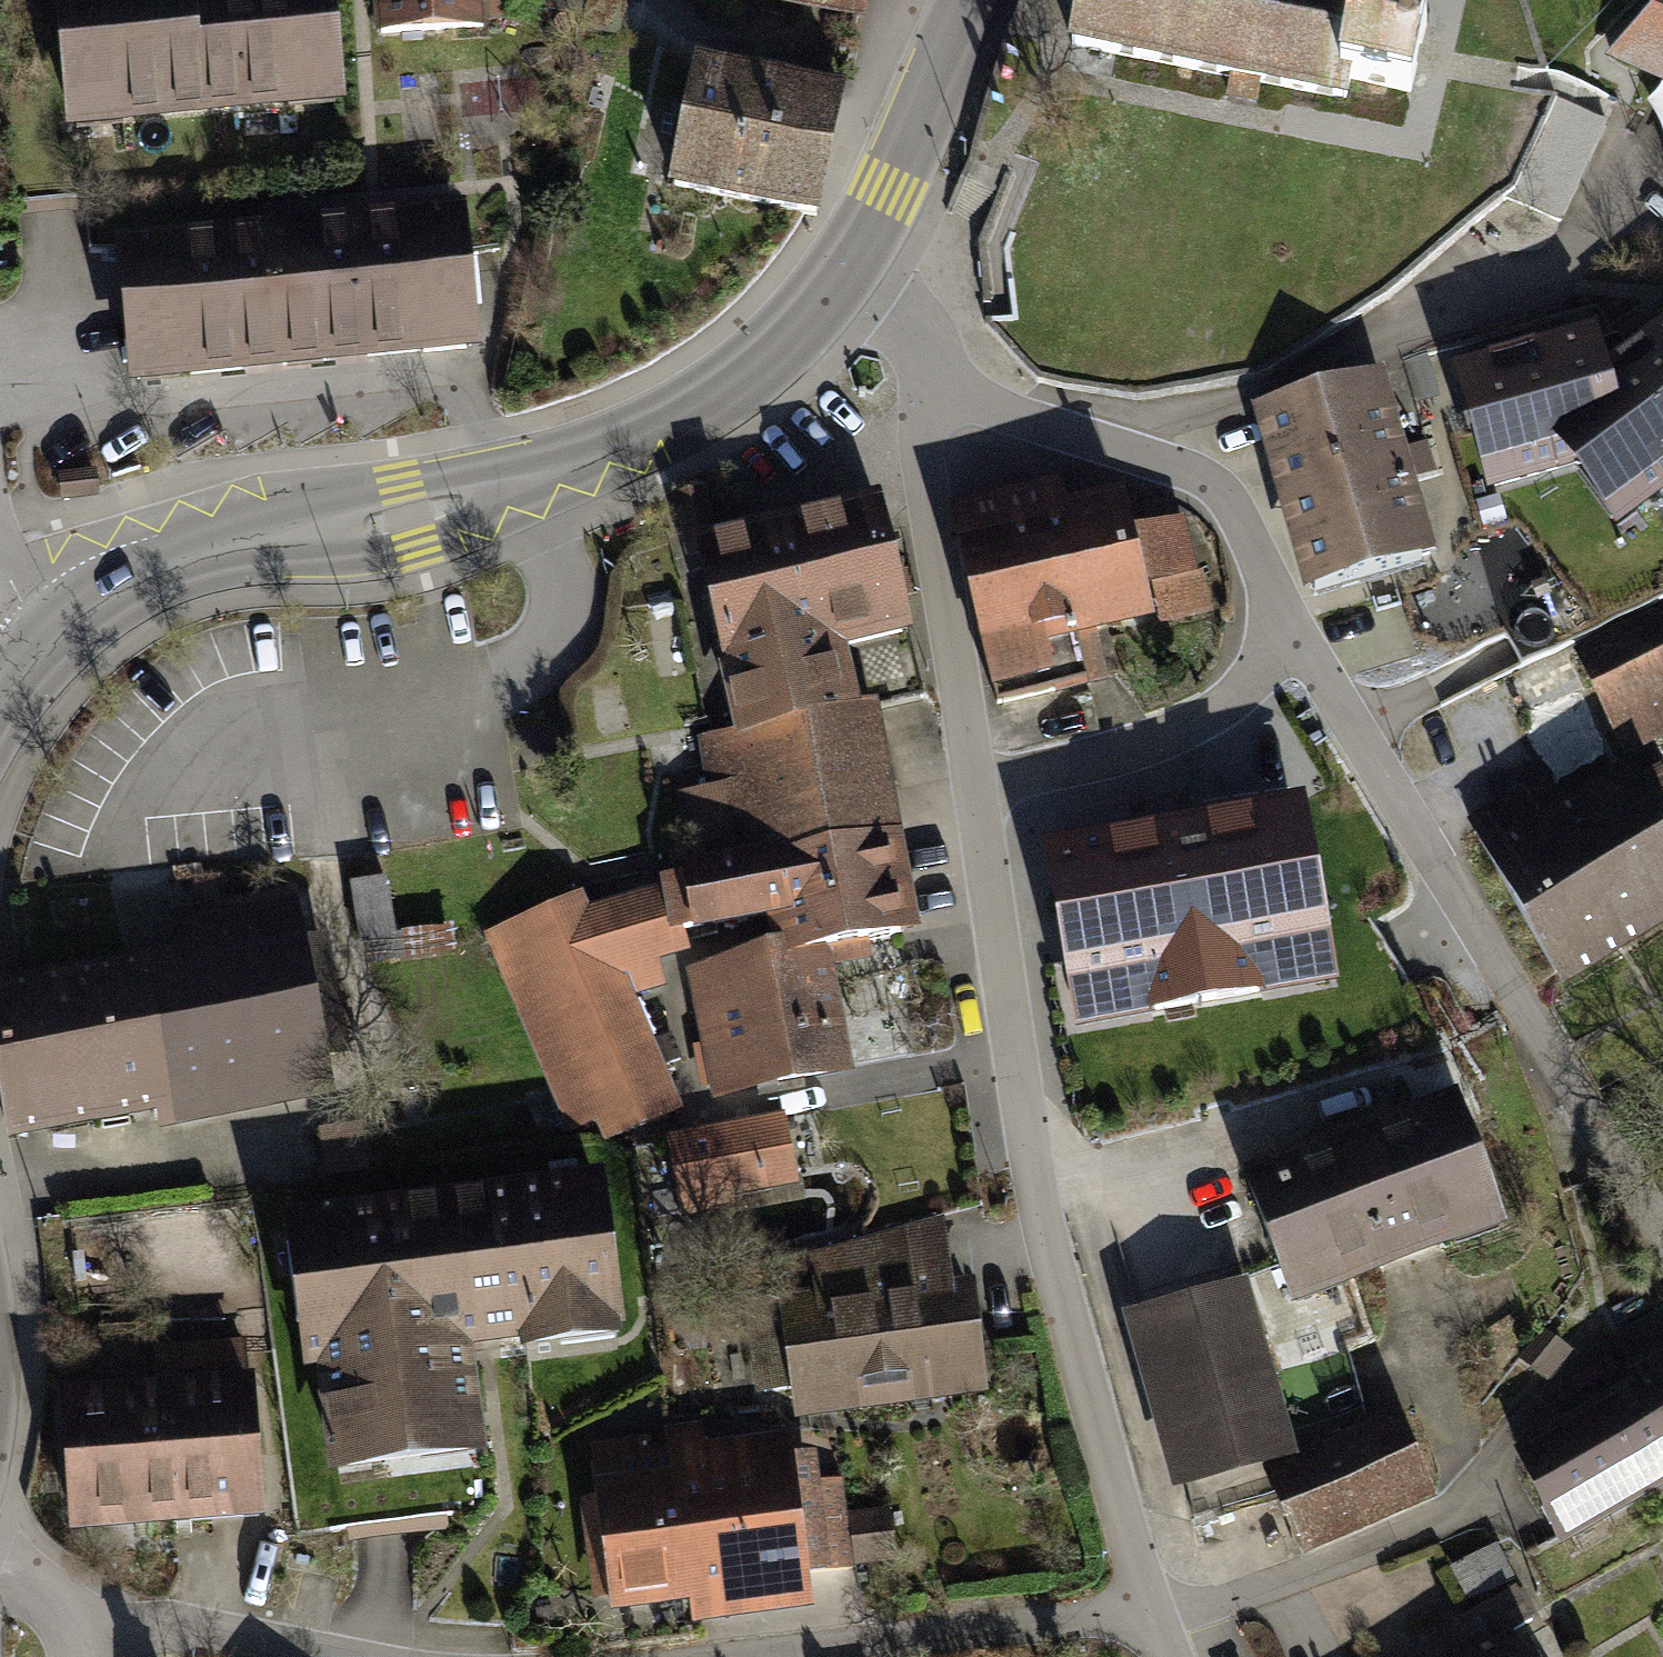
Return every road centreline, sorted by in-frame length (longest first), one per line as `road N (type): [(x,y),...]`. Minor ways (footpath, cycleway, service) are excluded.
road 1 (residential): [(1145,1599),(1047,1228),(985,777),(909,463),(921,381)]
road 2 (residential): [(1662,1222),(1302,646),(1220,491),(1134,449),(921,381)]
road 3 (tertiary): [(42,641),(128,579),(224,543),(415,510),(638,439),(732,392),(846,291)]
road 4 (residential): [(1145,1599),(1089,1622),(706,1656)]
road 5 (tertiary): [(846,291),(976,0)]
road 6 (residential): [(343,1656),(206,1622),(74,1619)]
road 7 (residential): [(921,381),(913,334),(846,291)]

